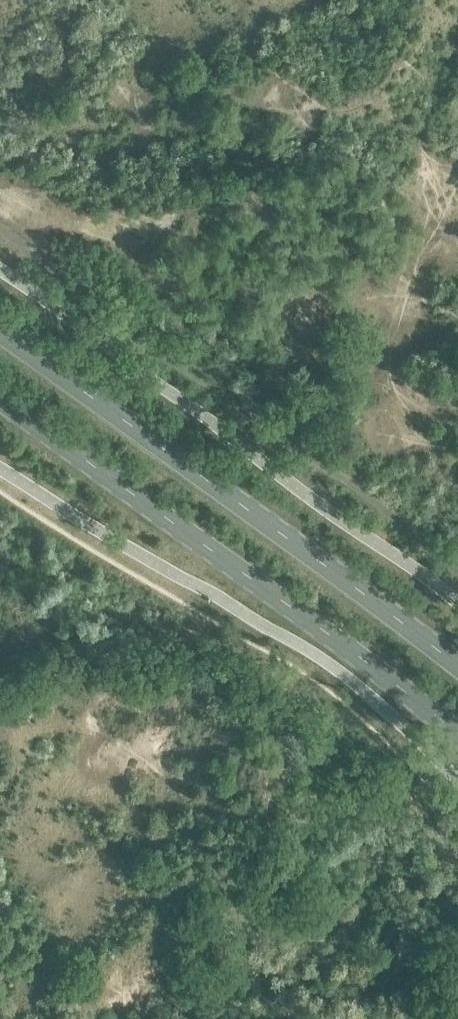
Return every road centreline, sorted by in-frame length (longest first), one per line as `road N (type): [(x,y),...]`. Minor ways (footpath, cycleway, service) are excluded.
road 1 (primary): [(0,395),(457,736)]
road 2 (primary): [(457,665),(0,332)]

